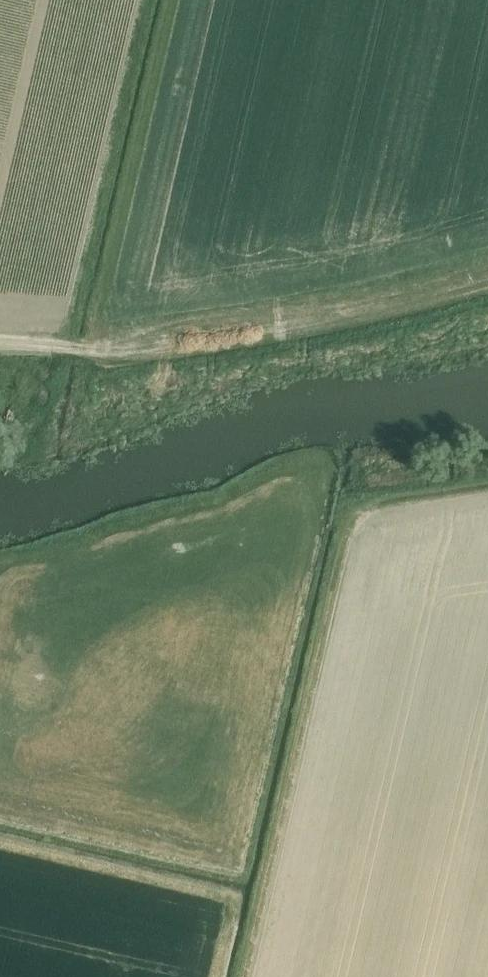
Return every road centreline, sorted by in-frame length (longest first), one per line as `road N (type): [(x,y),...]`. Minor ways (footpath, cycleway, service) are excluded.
road 1 (track): [(487,487),(280,520),(227,541),(171,580),(0,741)]
road 2 (track): [(350,509),(242,976)]
road 3 (track): [(172,0),(91,348),(0,342)]
road 4 (track): [(91,348),(289,328),(487,279)]
road 5 (track): [(0,845),(234,899),(216,976)]

